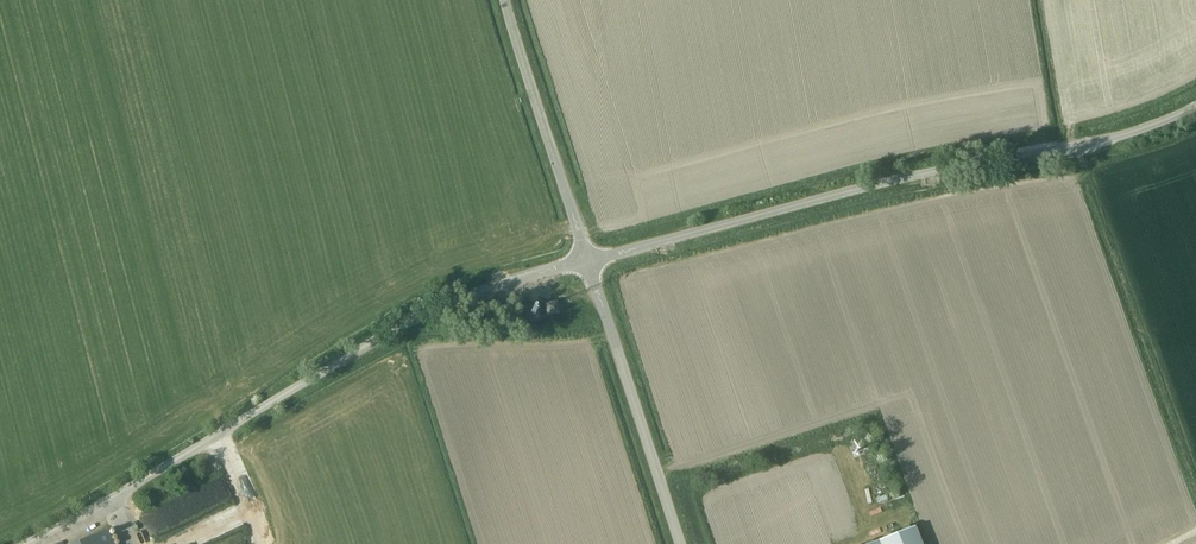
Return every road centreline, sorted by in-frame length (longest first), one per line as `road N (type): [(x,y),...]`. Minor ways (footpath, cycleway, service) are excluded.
road 1 (unclassified): [(584,264),(891,180),(1099,143),(1195,108)]
road 2 (unclassified): [(30,543),(410,324),(478,290),(584,264)]
road 3 (unclassified): [(679,543),(584,264)]
road 4 (unclassified): [(584,264),(507,0)]

